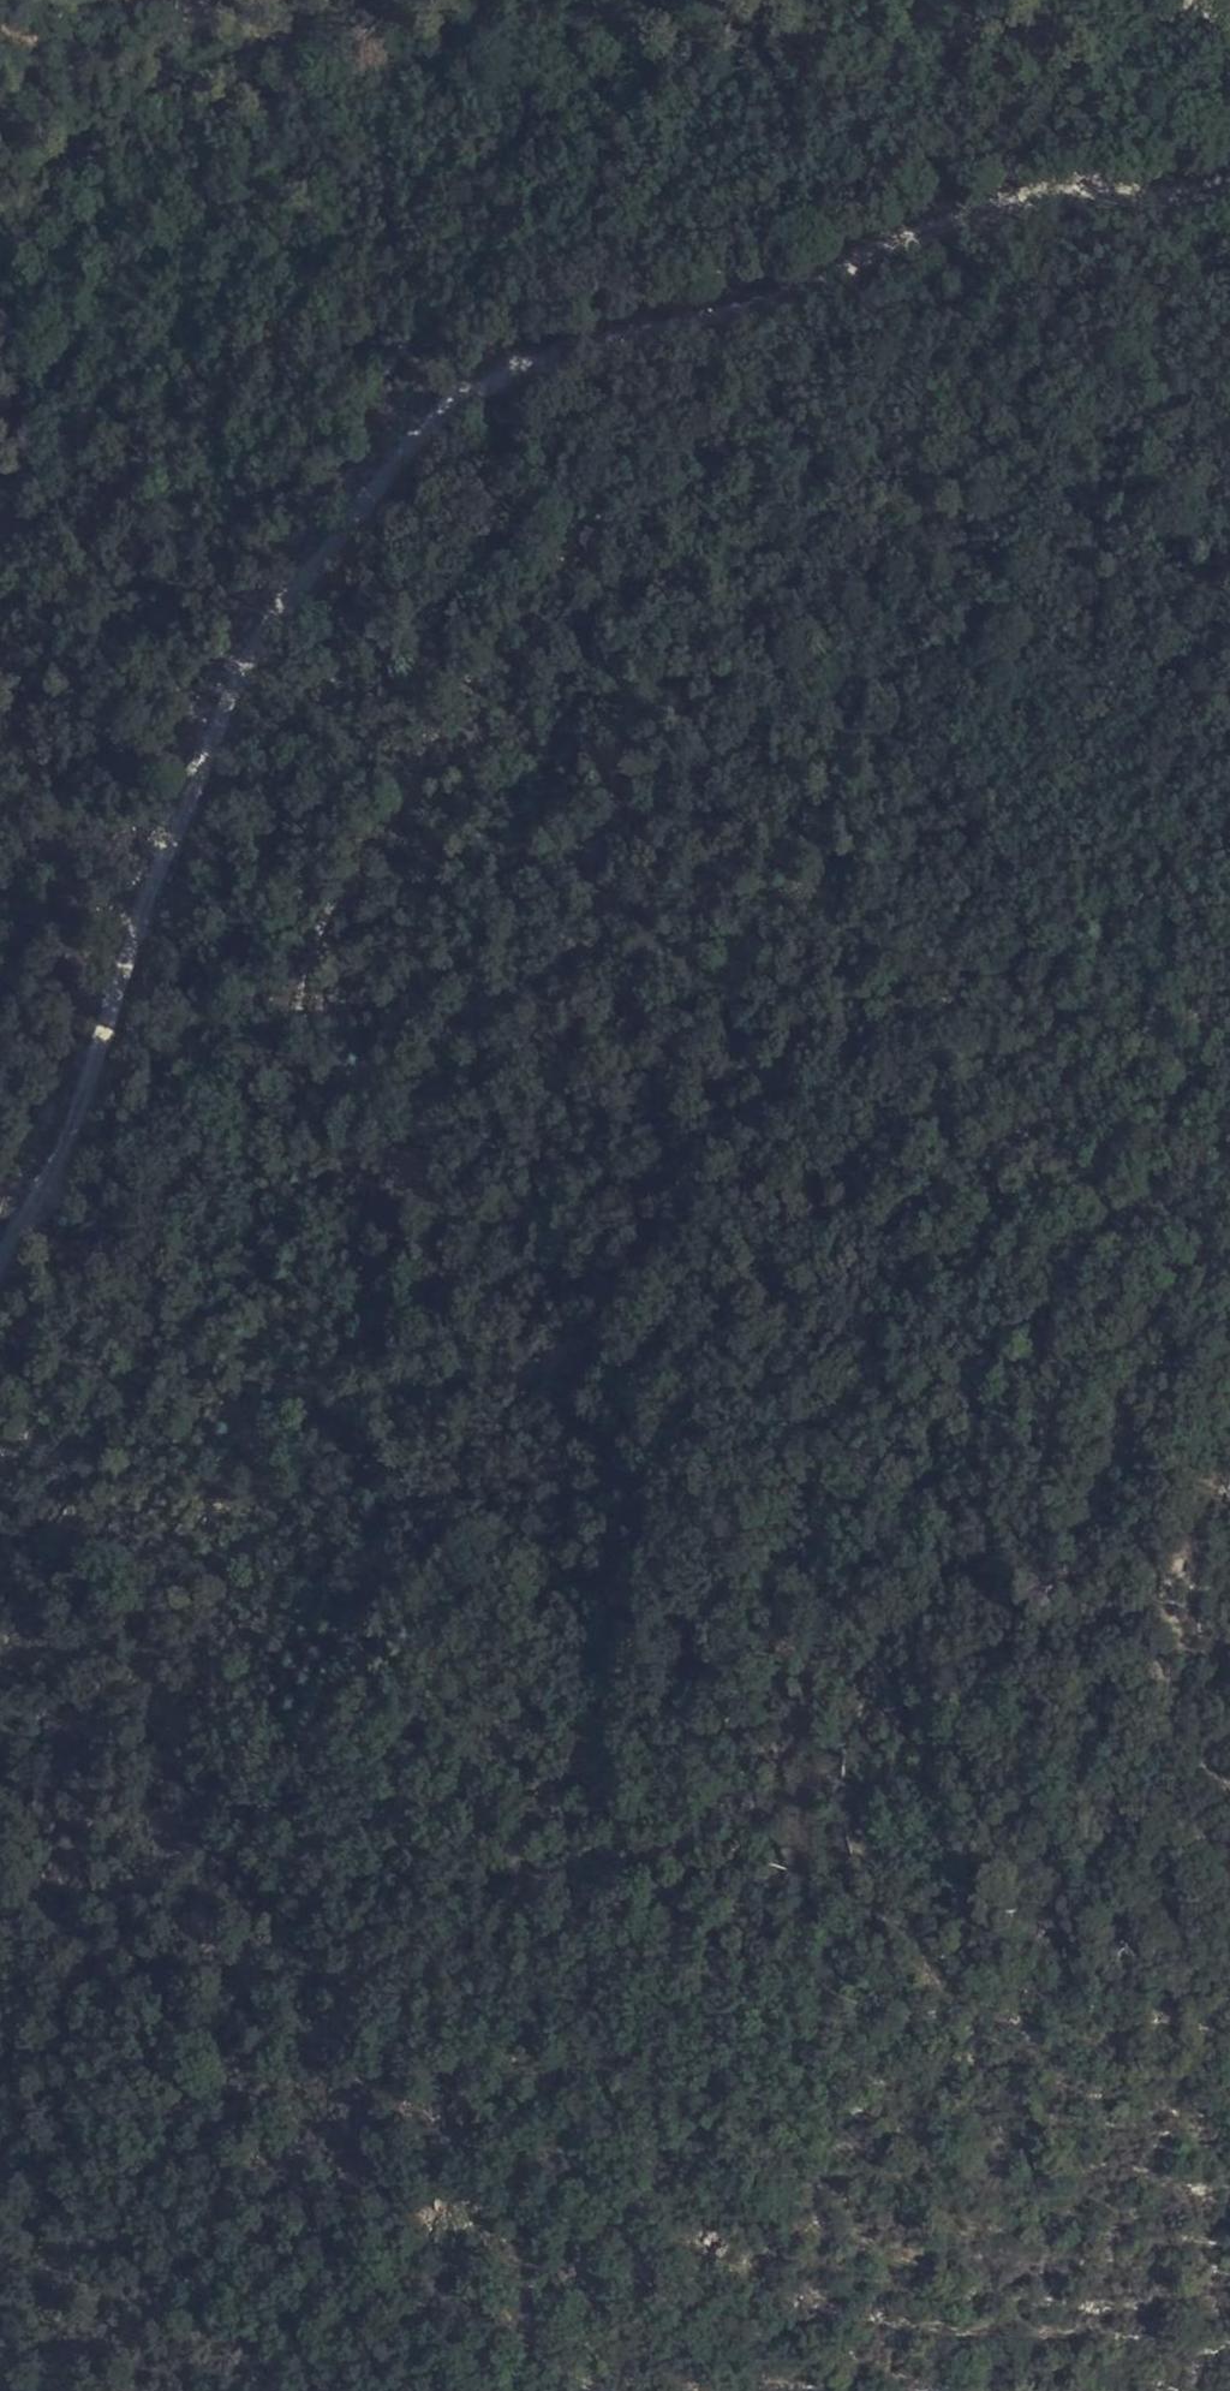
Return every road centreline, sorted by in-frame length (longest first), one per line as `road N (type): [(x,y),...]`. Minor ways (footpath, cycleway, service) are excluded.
road 1 (track): [(1229,175),(960,216),(494,381),(415,441),(266,631),(214,737),(67,1141),(0,1267)]

